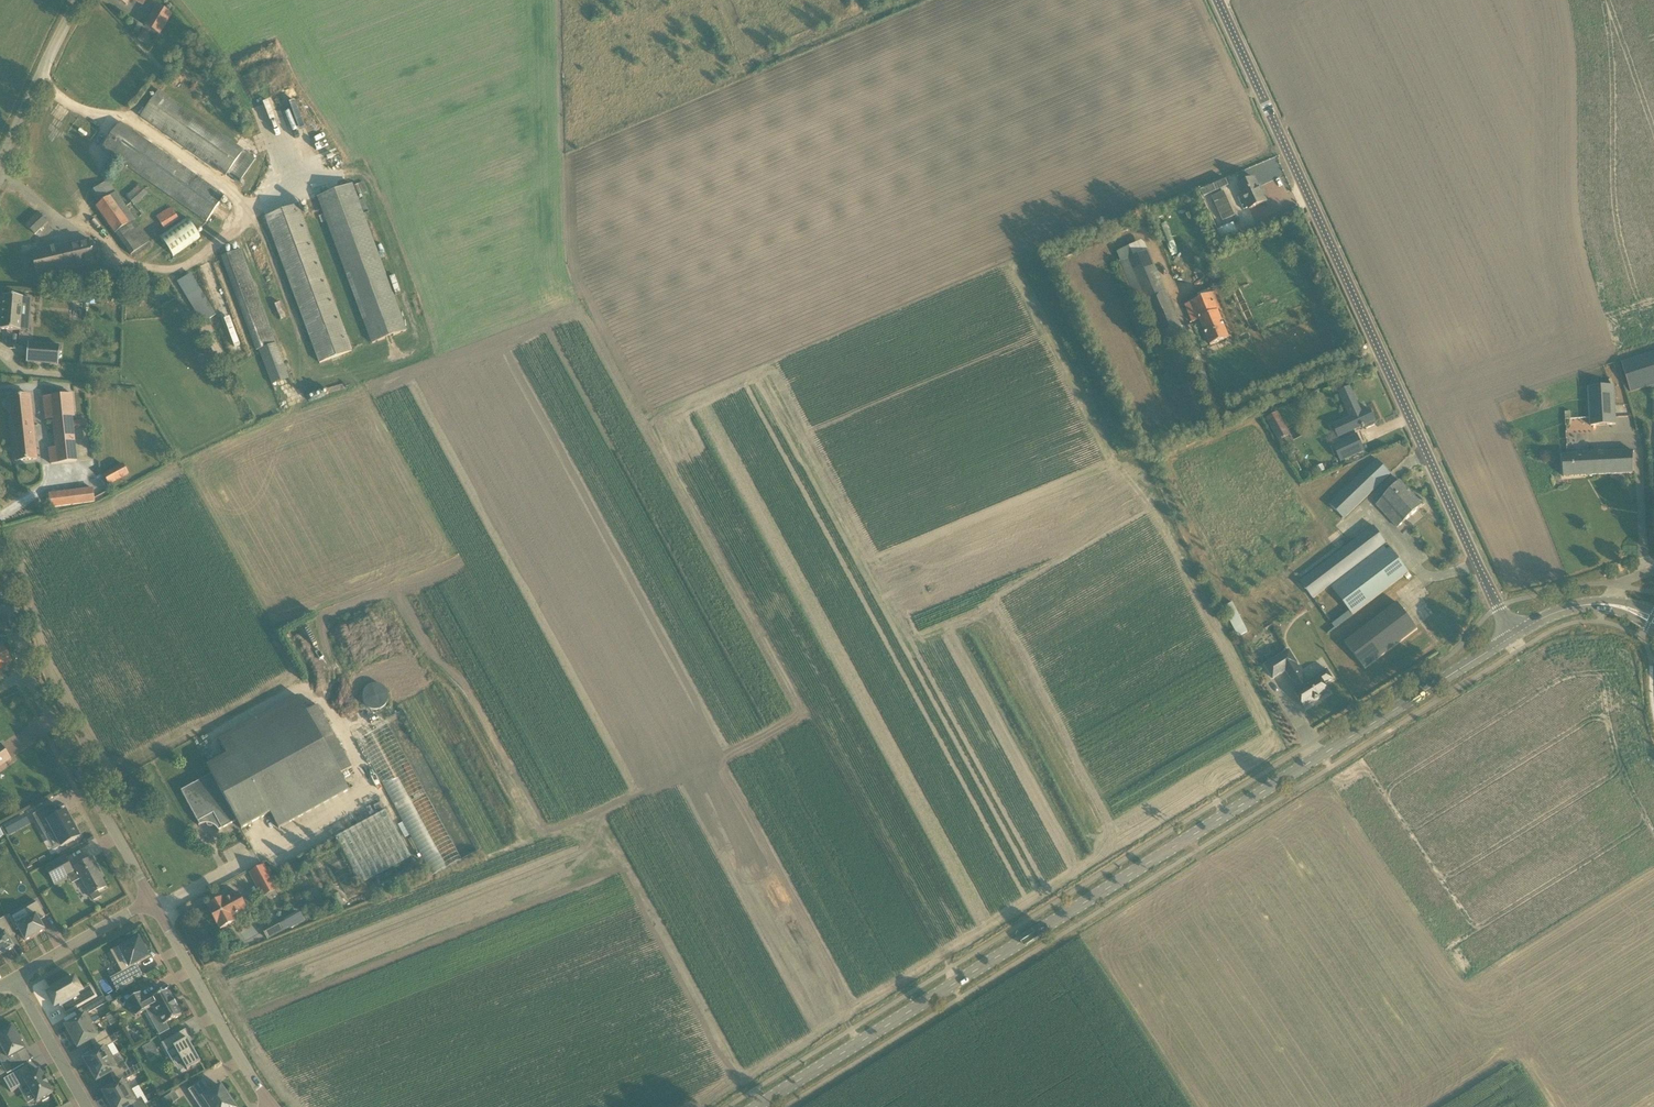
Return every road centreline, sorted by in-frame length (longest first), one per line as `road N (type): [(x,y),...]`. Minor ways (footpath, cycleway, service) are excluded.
road 1 (tertiary): [(757,1106),(1513,636)]
road 2 (unclassified): [(1513,636),(1216,0)]
road 3 (residential): [(152,900),(28,673)]
road 4 (residential): [(272,1106),(152,900)]
road 5 (unclassified): [(0,157),(84,0)]
road 6 (residential): [(13,979),(152,900)]
road 7 (residential): [(86,1106),(13,979)]

